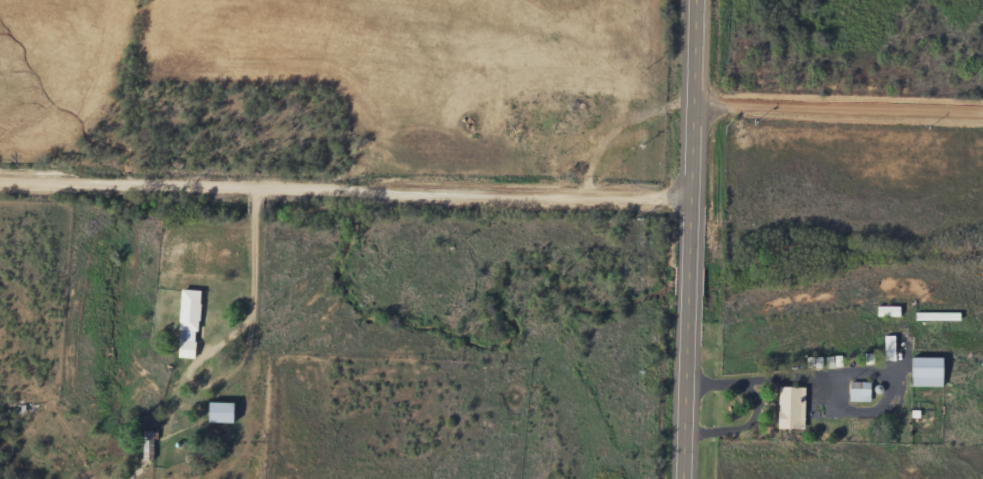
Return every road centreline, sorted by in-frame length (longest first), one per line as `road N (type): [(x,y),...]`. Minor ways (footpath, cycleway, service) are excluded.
road 1 (residential): [(697,192),(0,177)]
road 2 (primary): [(689,478),(702,0)]
road 3 (residential): [(982,108),(700,102)]
road 4 (residential): [(252,366),(257,183)]

